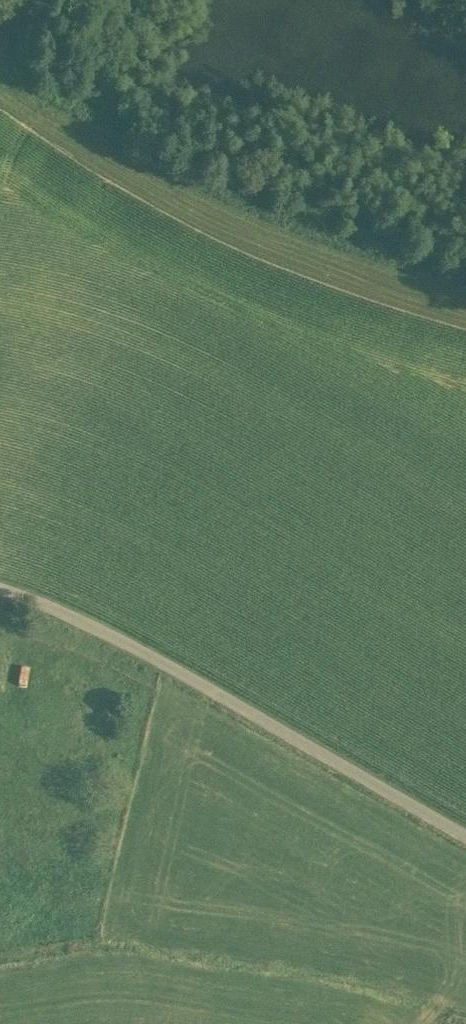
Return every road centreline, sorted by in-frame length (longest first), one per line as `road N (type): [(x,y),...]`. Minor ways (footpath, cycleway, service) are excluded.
road 1 (unclassified): [(465,833),(73,609),(0,586)]

